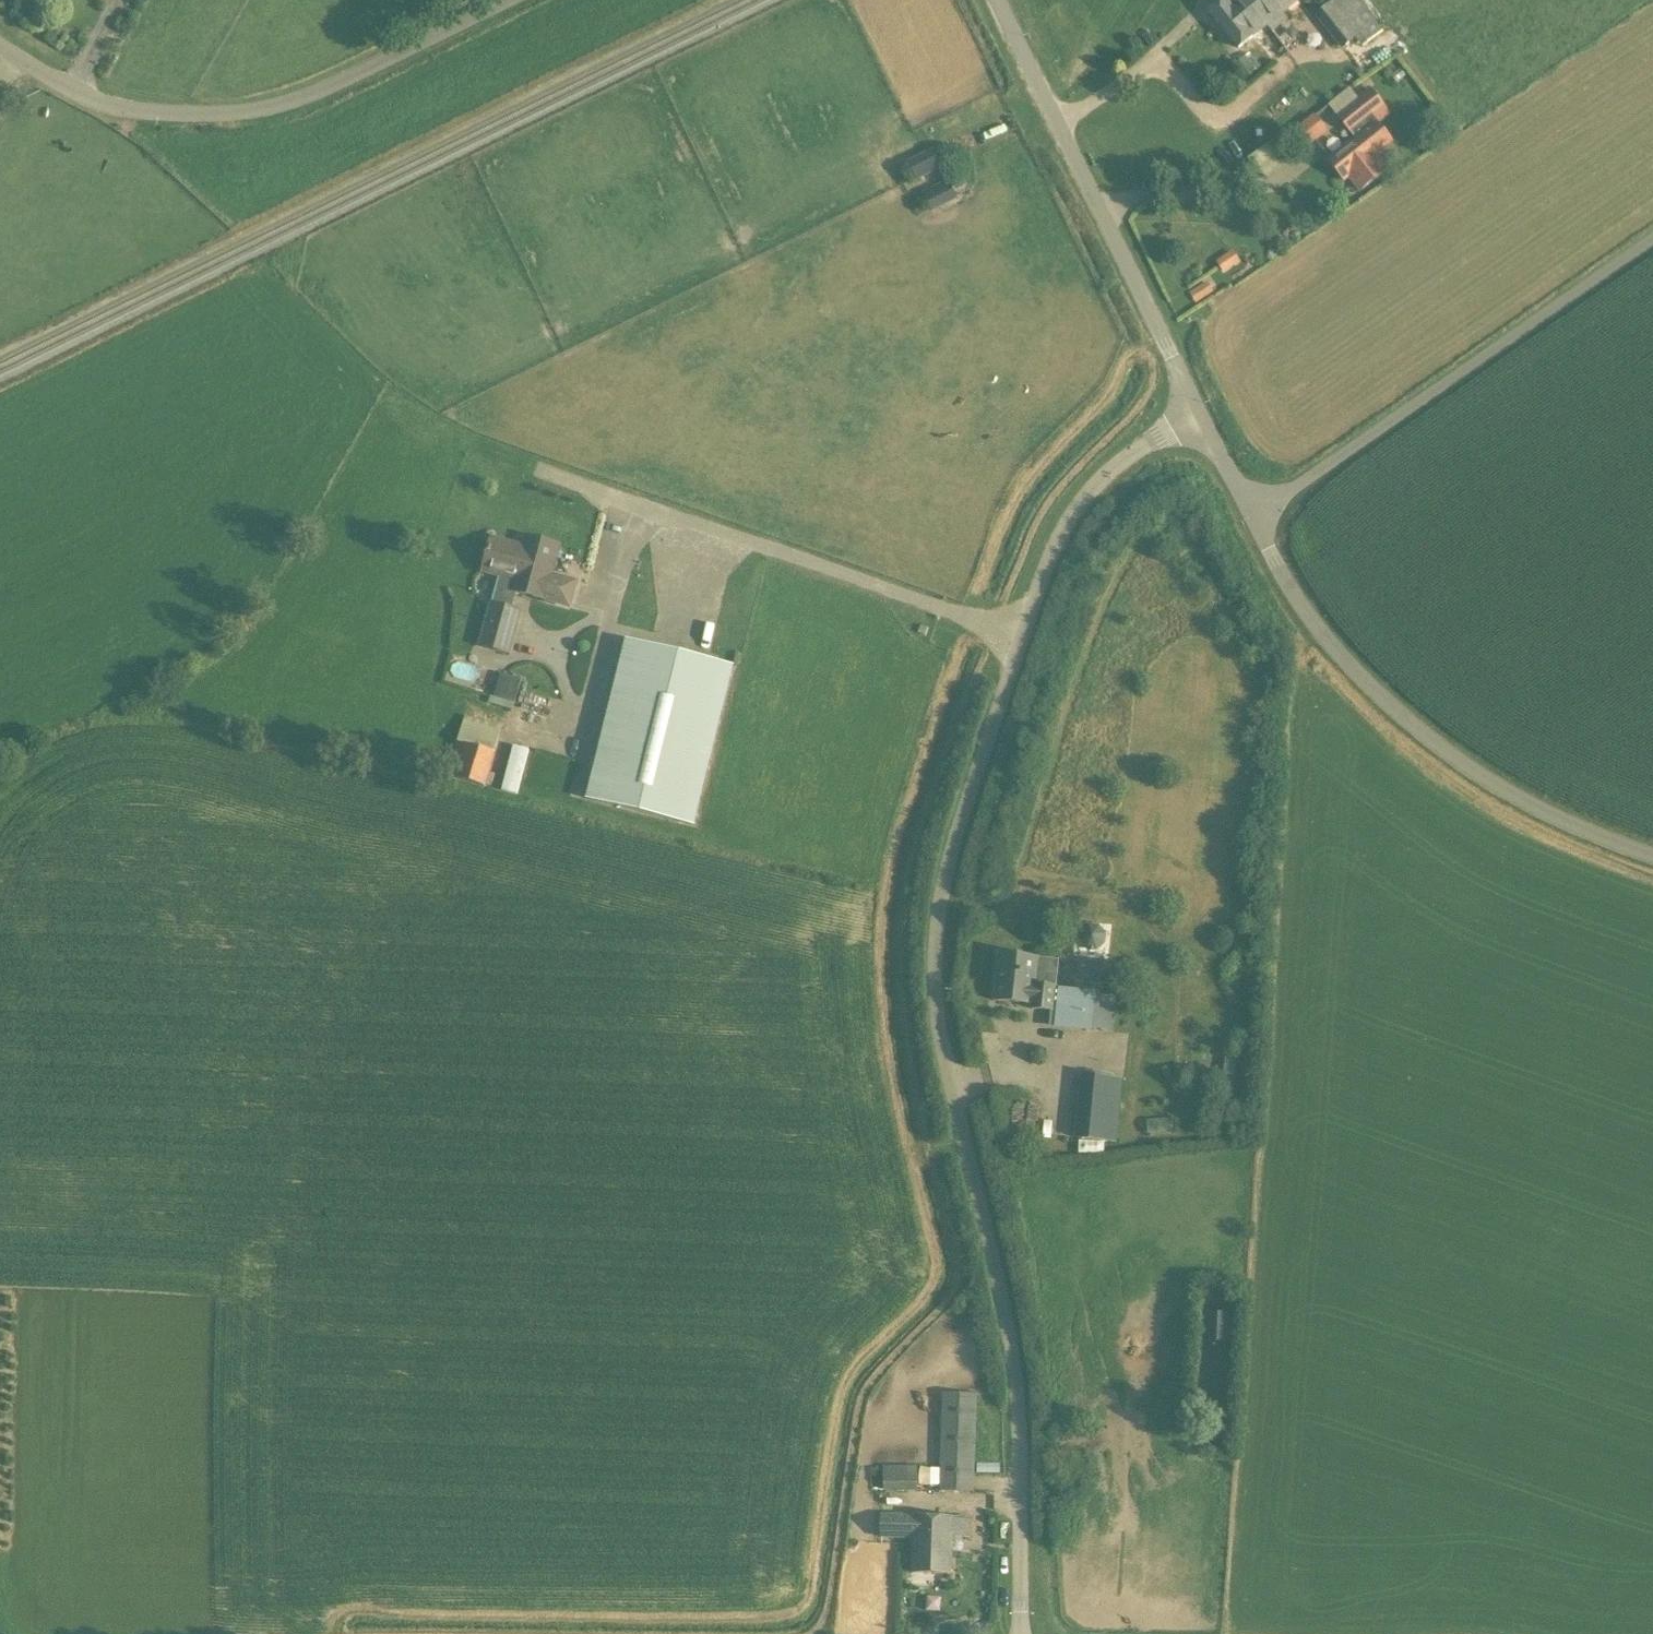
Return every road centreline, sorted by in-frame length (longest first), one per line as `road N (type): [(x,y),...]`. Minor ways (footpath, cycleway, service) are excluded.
road 1 (unclassified): [(1018,1633),(1016,1376),(942,1047),(934,958),(946,872),(1040,581),(1066,530),(1109,478),(1200,416)]
road 2 (unclassified): [(512,0),(256,113),(188,117),(109,107),(45,81),(0,51)]
road 3 (unclassified): [(1652,853),(1511,791),(1431,734),(1362,673),(1279,563),(1253,512)]
road 4 (unclassified): [(1253,512),(1652,236)]
road 5 (unclassified): [(1200,416),(996,0)]

